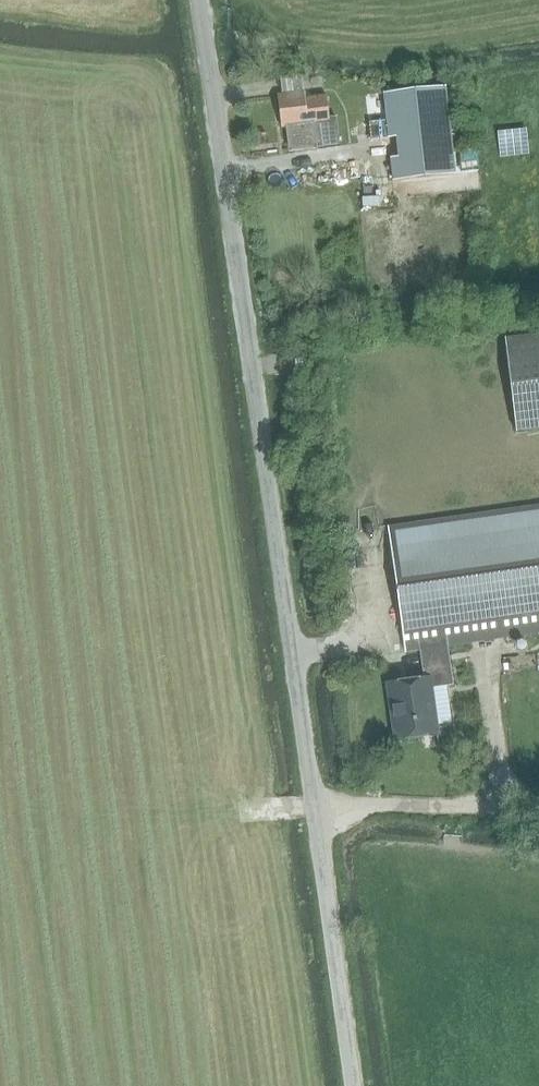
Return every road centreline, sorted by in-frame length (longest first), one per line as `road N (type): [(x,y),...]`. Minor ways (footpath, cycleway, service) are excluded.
road 1 (tertiary): [(353,1085),(199,0)]
road 2 (track): [(538,815),(378,805),(314,815)]

